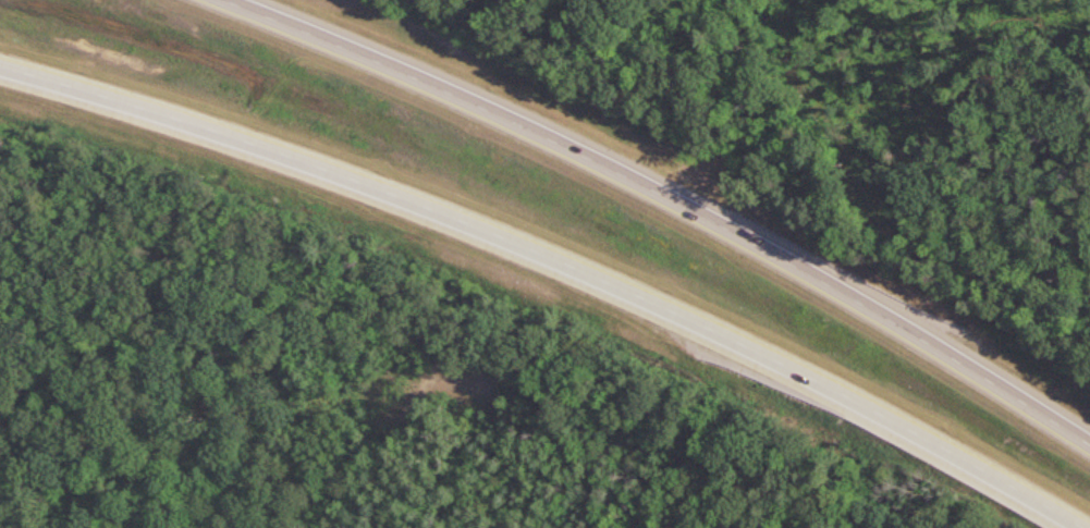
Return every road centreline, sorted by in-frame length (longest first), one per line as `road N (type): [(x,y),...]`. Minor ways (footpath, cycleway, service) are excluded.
road 1 (motorway): [(0,67),(333,172),(481,229),(829,388),(1085,527)]
road 2 (motorway): [(1089,444),(721,224),(430,84),(224,0)]

